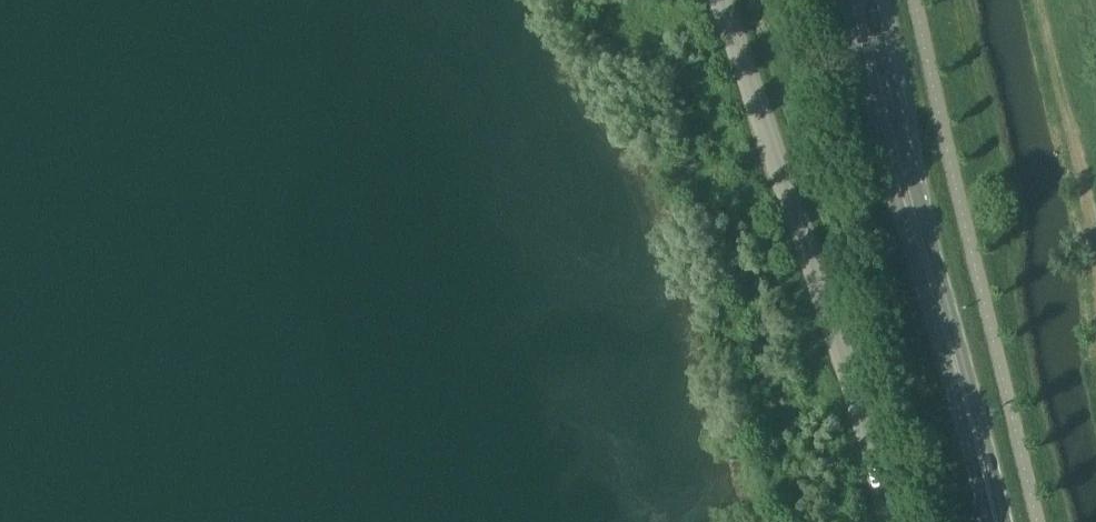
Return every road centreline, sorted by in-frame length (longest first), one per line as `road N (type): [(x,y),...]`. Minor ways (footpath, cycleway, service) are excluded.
road 1 (unclassified): [(886,521),(812,255),(720,0)]
road 2 (primary): [(846,0),(900,211),(990,494)]
road 3 (primary): [(990,494),(876,0)]

